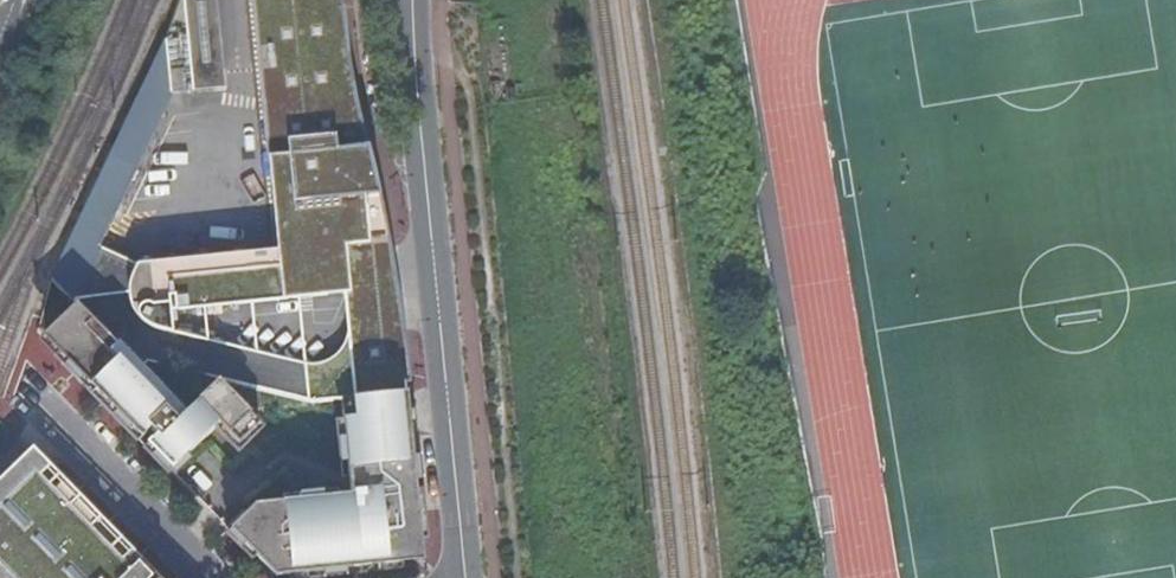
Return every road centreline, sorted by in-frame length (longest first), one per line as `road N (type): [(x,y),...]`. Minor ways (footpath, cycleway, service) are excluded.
road 1 (residential): [(469,577),(429,204),(419,0)]
road 2 (residential): [(203,577),(23,386)]

